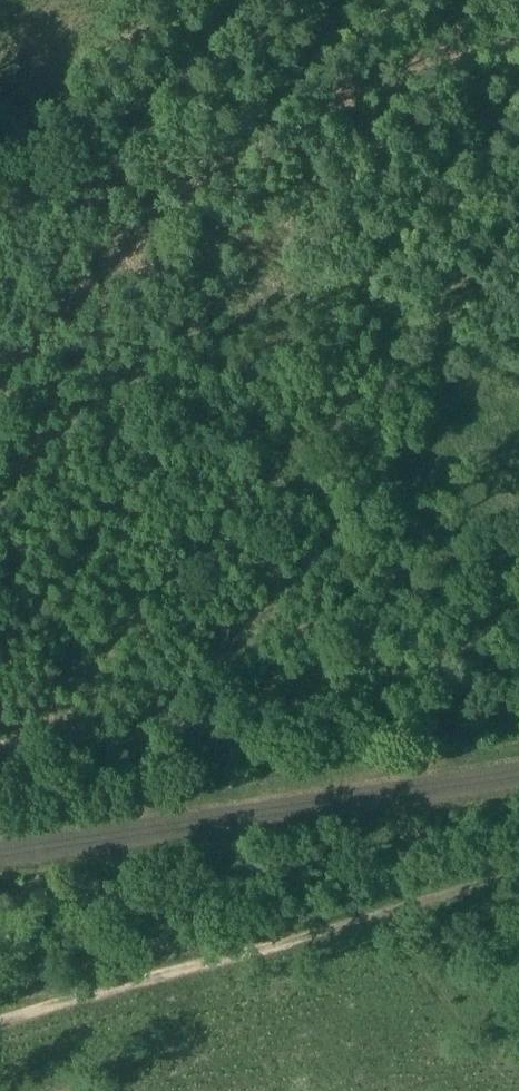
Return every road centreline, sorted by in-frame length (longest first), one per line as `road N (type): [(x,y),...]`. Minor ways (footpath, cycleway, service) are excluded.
road 1 (track): [(0,1022),(518,876)]

